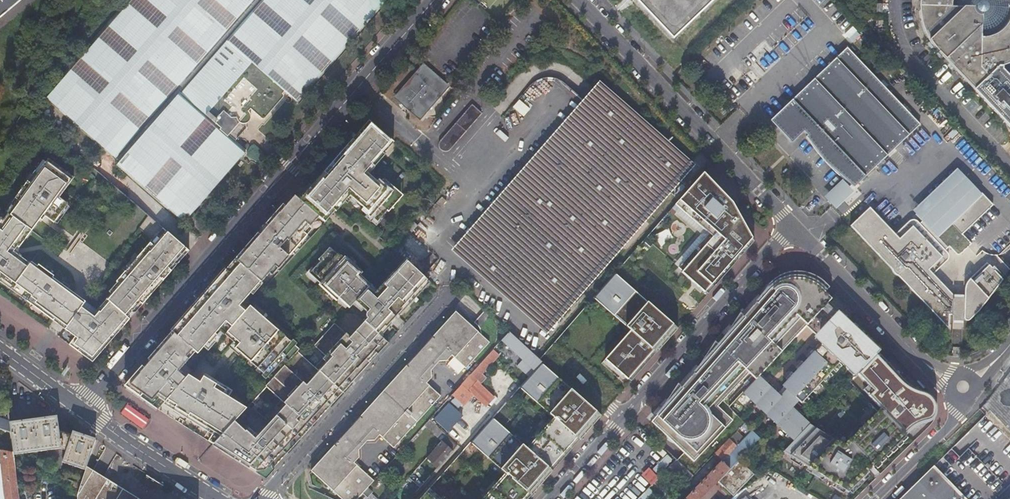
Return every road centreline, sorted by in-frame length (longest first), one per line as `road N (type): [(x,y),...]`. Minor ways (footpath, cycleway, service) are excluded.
road 1 (residential): [(80,408),(431,0)]
road 2 (residential): [(556,498),(794,227)]
road 3 (unclassified): [(794,227),(579,0)]
road 4 (residential): [(450,292),(264,498)]
road 5 (unclassified): [(919,359),(794,227)]
road 6 (residential): [(214,498),(80,408)]
road 7 (unclassified): [(959,402),(948,426),(874,498)]

